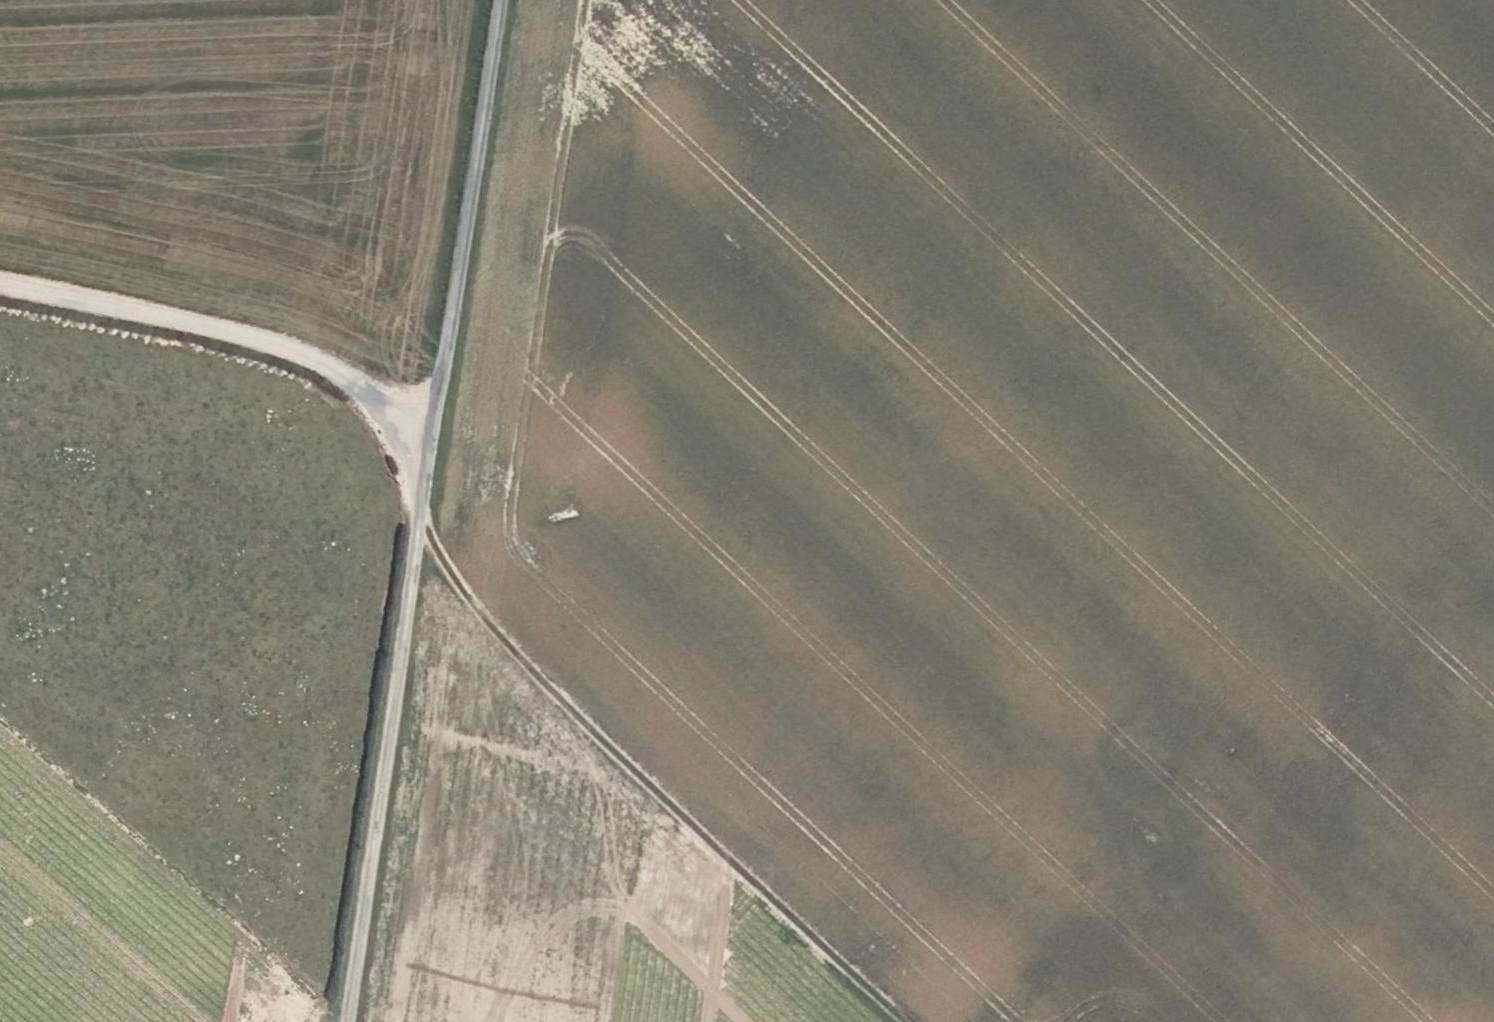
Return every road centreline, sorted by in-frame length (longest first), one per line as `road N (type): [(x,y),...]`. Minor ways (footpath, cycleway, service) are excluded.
road 1 (unclassified): [(503,0),(350,1021)]
road 2 (track): [(434,438),(318,365),(136,311),(0,288)]

